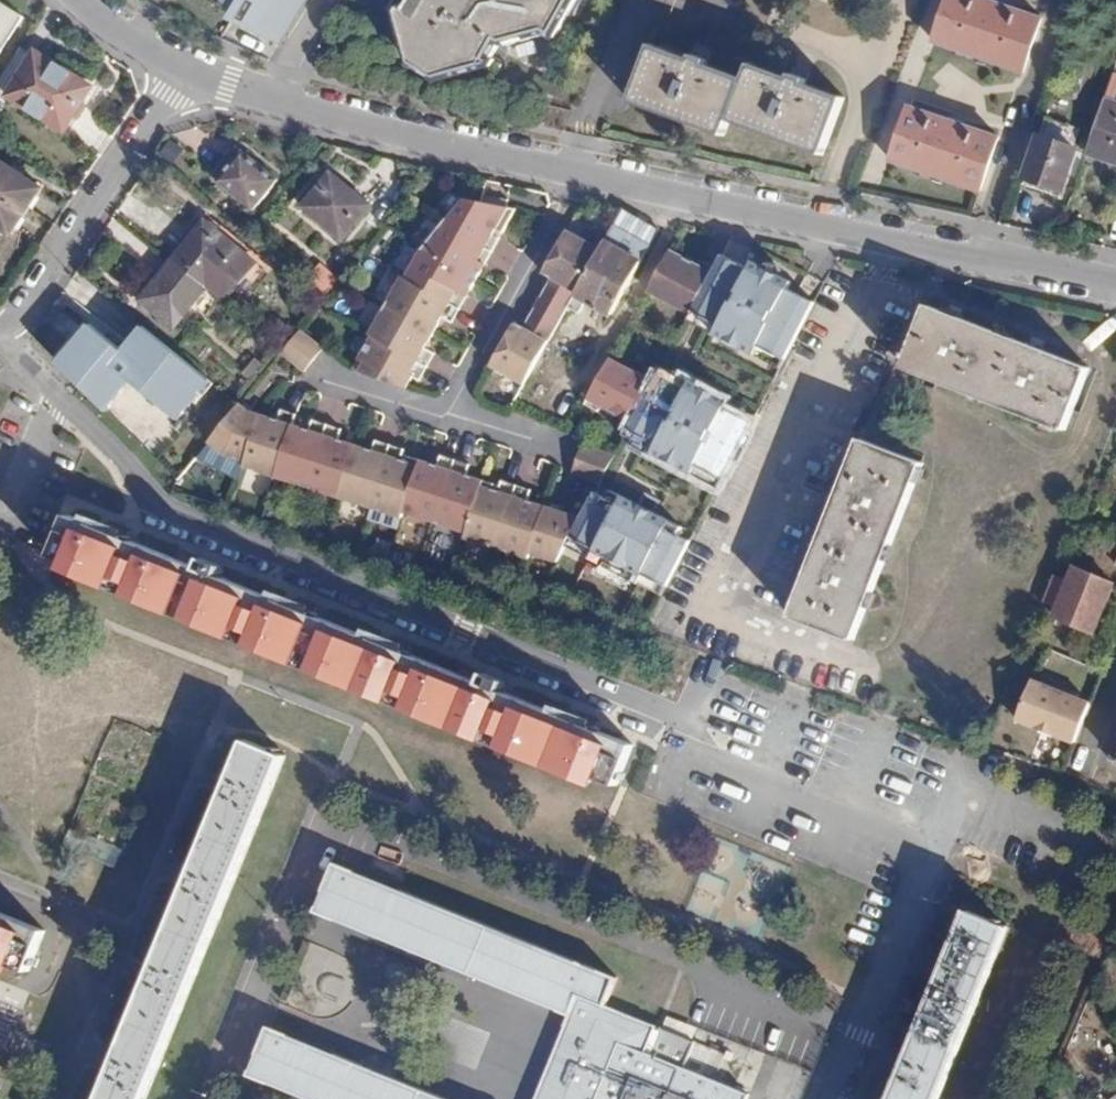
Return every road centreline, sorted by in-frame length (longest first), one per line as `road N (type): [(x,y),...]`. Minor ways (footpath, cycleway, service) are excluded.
road 1 (residential): [(181,70),(264,100),(581,176),(1115,288)]
road 2 (residential): [(181,70),(13,324),(0,329)]
road 3 (residential): [(834,1098),(934,846)]
road 4 (residential): [(79,0),(181,70)]

